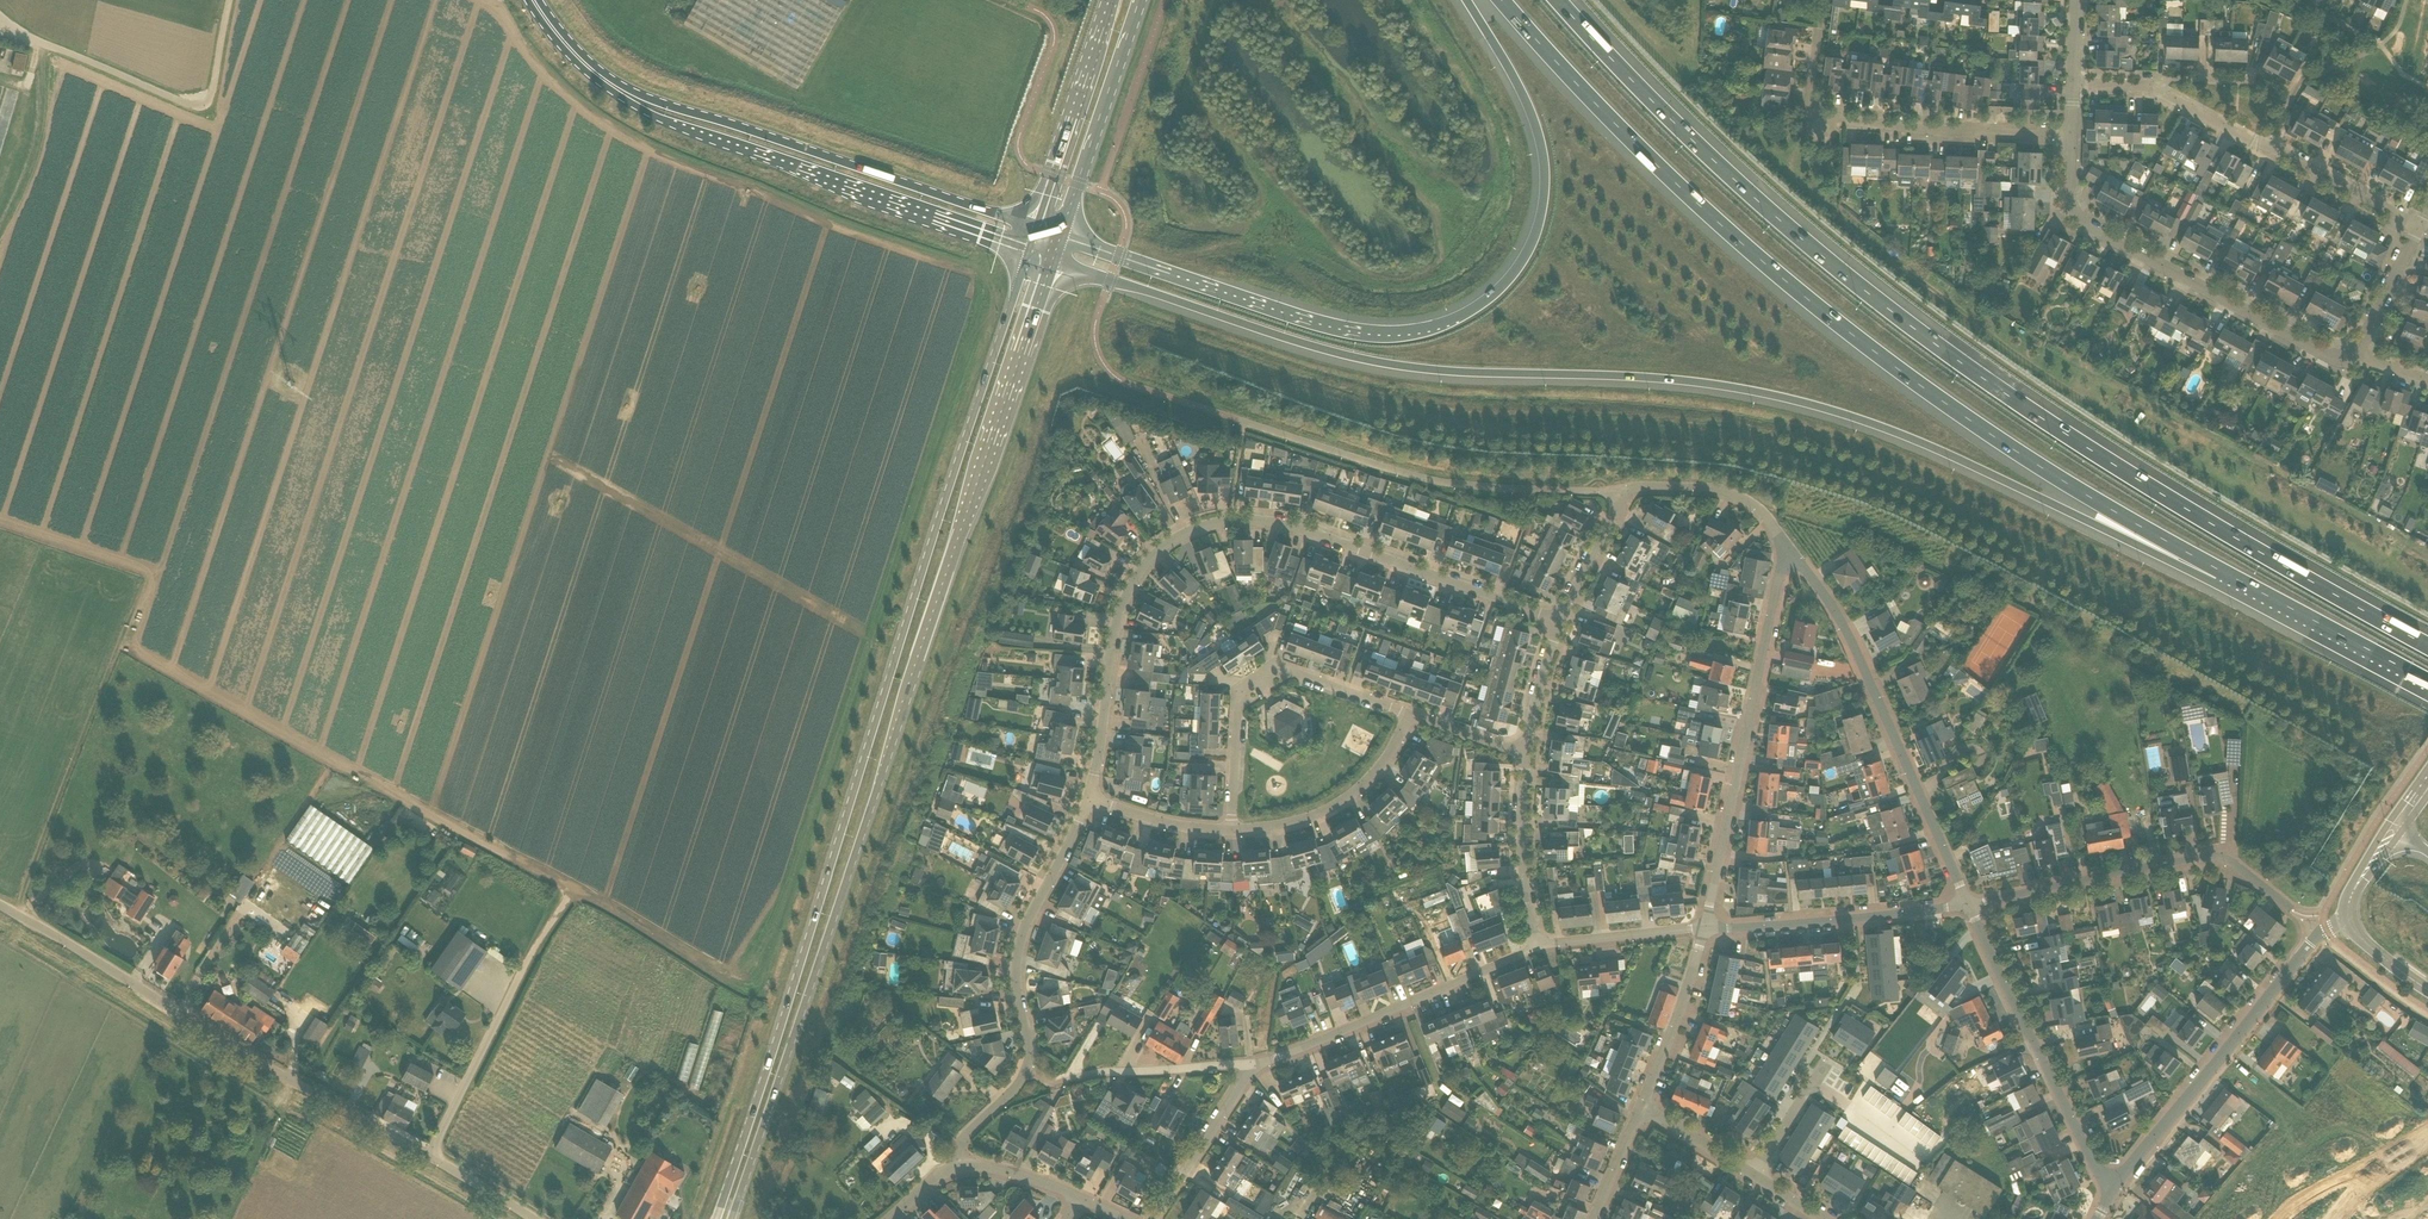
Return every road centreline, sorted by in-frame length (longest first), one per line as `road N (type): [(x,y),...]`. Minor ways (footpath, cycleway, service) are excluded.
road 1 (motorway): [(1054,259),(1378,363),(1657,378),(1791,400),(1900,434),(2094,524),(2221,571)]
road 2 (motorway): [(2427,643),(2161,493),(1948,352),(1711,160),(1561,0)]
road 3 (primary): [(1031,251),(715,1218)]
road 4 (primary): [(732,1218),(1054,259)]
road 5 (motorway): [(1502,0),(1679,186),(1854,336),(2014,449),(2221,571)]
road 6 (track): [(864,632),(769,950),(739,979),(720,977),(371,785),(374,760)]
road 7 (track): [(1816,121),(1790,176),(2057,383),(2112,383),(2427,552)]
road 8 (motorway): [(1466,0),(1521,89),(1545,184),(1531,244),(1514,273),(1473,310),(1410,333),(1354,332),(1063,235)]
road 9 (residential): [(1084,807),(1117,616),(1158,558),(1210,530),(1237,525),(1305,537),(1559,622)]
road 10 (unclassified): [(532,1218),(0,905)]
road 11 (primary): [(597,74),(634,106),(685,130),(1031,251)]
road 12 (primary): [(1040,229),(658,104),(597,74)]
road 13 (residential): [(1969,906),(1847,632),(1787,550)]
road 14 (residential): [(2355,355),(2330,356),(2081,221),(2069,202),(2071,132)]
road 15 (residential): [(963,1166),(966,1134),(1025,1073),(1018,949),(1084,807)]
road 16 (residential): [(1704,930),(1787,550)]
road 17 (residential): [(2071,132),(1816,121),(1826,0)]
road 18 (residential): [(2107,1197),(2311,944),(2348,922)]
road 19 (track): [(16,914),(143,578)]
road 20 (residential): [(1969,906),(2208,856),(2229,861),(2291,910)]
road 21 (residential): [(1559,622),(1628,490),(1707,489),(1738,498),(1763,515),(1787,550)]
road 22 (unclassified): [(0,16),(39,42),(204,104),(229,0)]
road 23 (residential): [(2107,1197),(1969,906)]
road 24 (residential): [(1230,832),(1250,689),(1293,675),(1408,714)]
road 25 (residential): [(1254,1065),(1537,948)]
road 26 (residential): [(1704,930),(1969,906)]
road 27 (primary): [(1063,235),(1144,0)]
road 28 (primary): [(1115,0),(1040,229)]
road 29 (motorway): [(2221,571),(2427,682)]
road 30 (residential): [(1408,714),(1359,789),(1298,826),(1230,832)]
road 31 (residential): [(1824,1218),(1639,1107)]
road 32 (track): [(0,230),(38,132),(39,42)]
road 33 (residential): [(2149,86),(2163,77),(2250,80),(2287,101),(2263,143)]
road 34 (residential): [(1537,948),(1521,847),(1523,755)]
road 35 (residential): [(1063,1082),(1254,1065)]
road 36 (residential): [(1639,1107),(1704,930)]
road 37 (residential): [(1154,1218),(1254,1065)]
road 38 (residential): [(2419,227),(2263,143)]
road 39 (residential): [(1537,948),(1704,930)]
road 40 (residential): [(1230,832),(1180,830),(1084,807)]
road 41 (residential): [(2355,355),(2419,227)]
road 42 (residential): [(1523,755),(1559,622)]
road 43 (residential): [(2263,143),(2149,86)]
road 44 (residential): [(1083,1199),(997,1168),(963,1166)]
road 45 (residential): [(1523,755),(1408,714)]
road 46 (residential): [(1593,1218),(1639,1107)]

